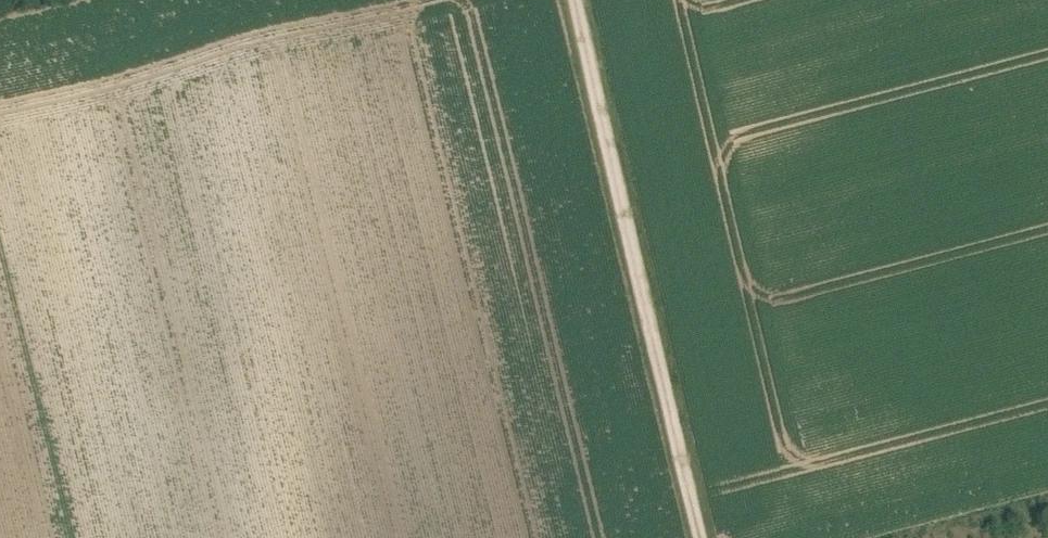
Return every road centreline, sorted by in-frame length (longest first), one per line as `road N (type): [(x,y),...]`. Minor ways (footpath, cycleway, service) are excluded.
road 1 (track): [(686,537),(558,0)]

